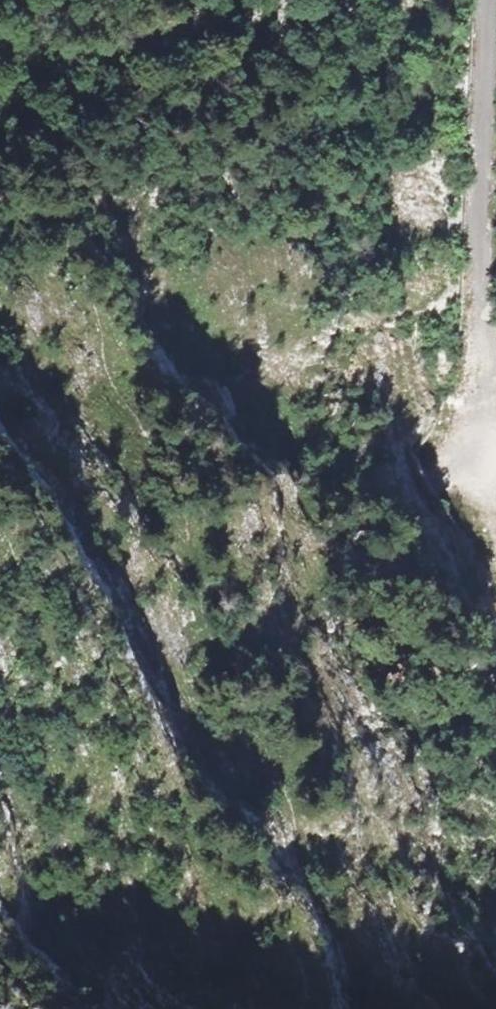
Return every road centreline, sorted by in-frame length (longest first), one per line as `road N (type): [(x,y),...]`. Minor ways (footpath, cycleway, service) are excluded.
road 1 (unclassified): [(0,775),(419,491),(476,438),(481,0)]

